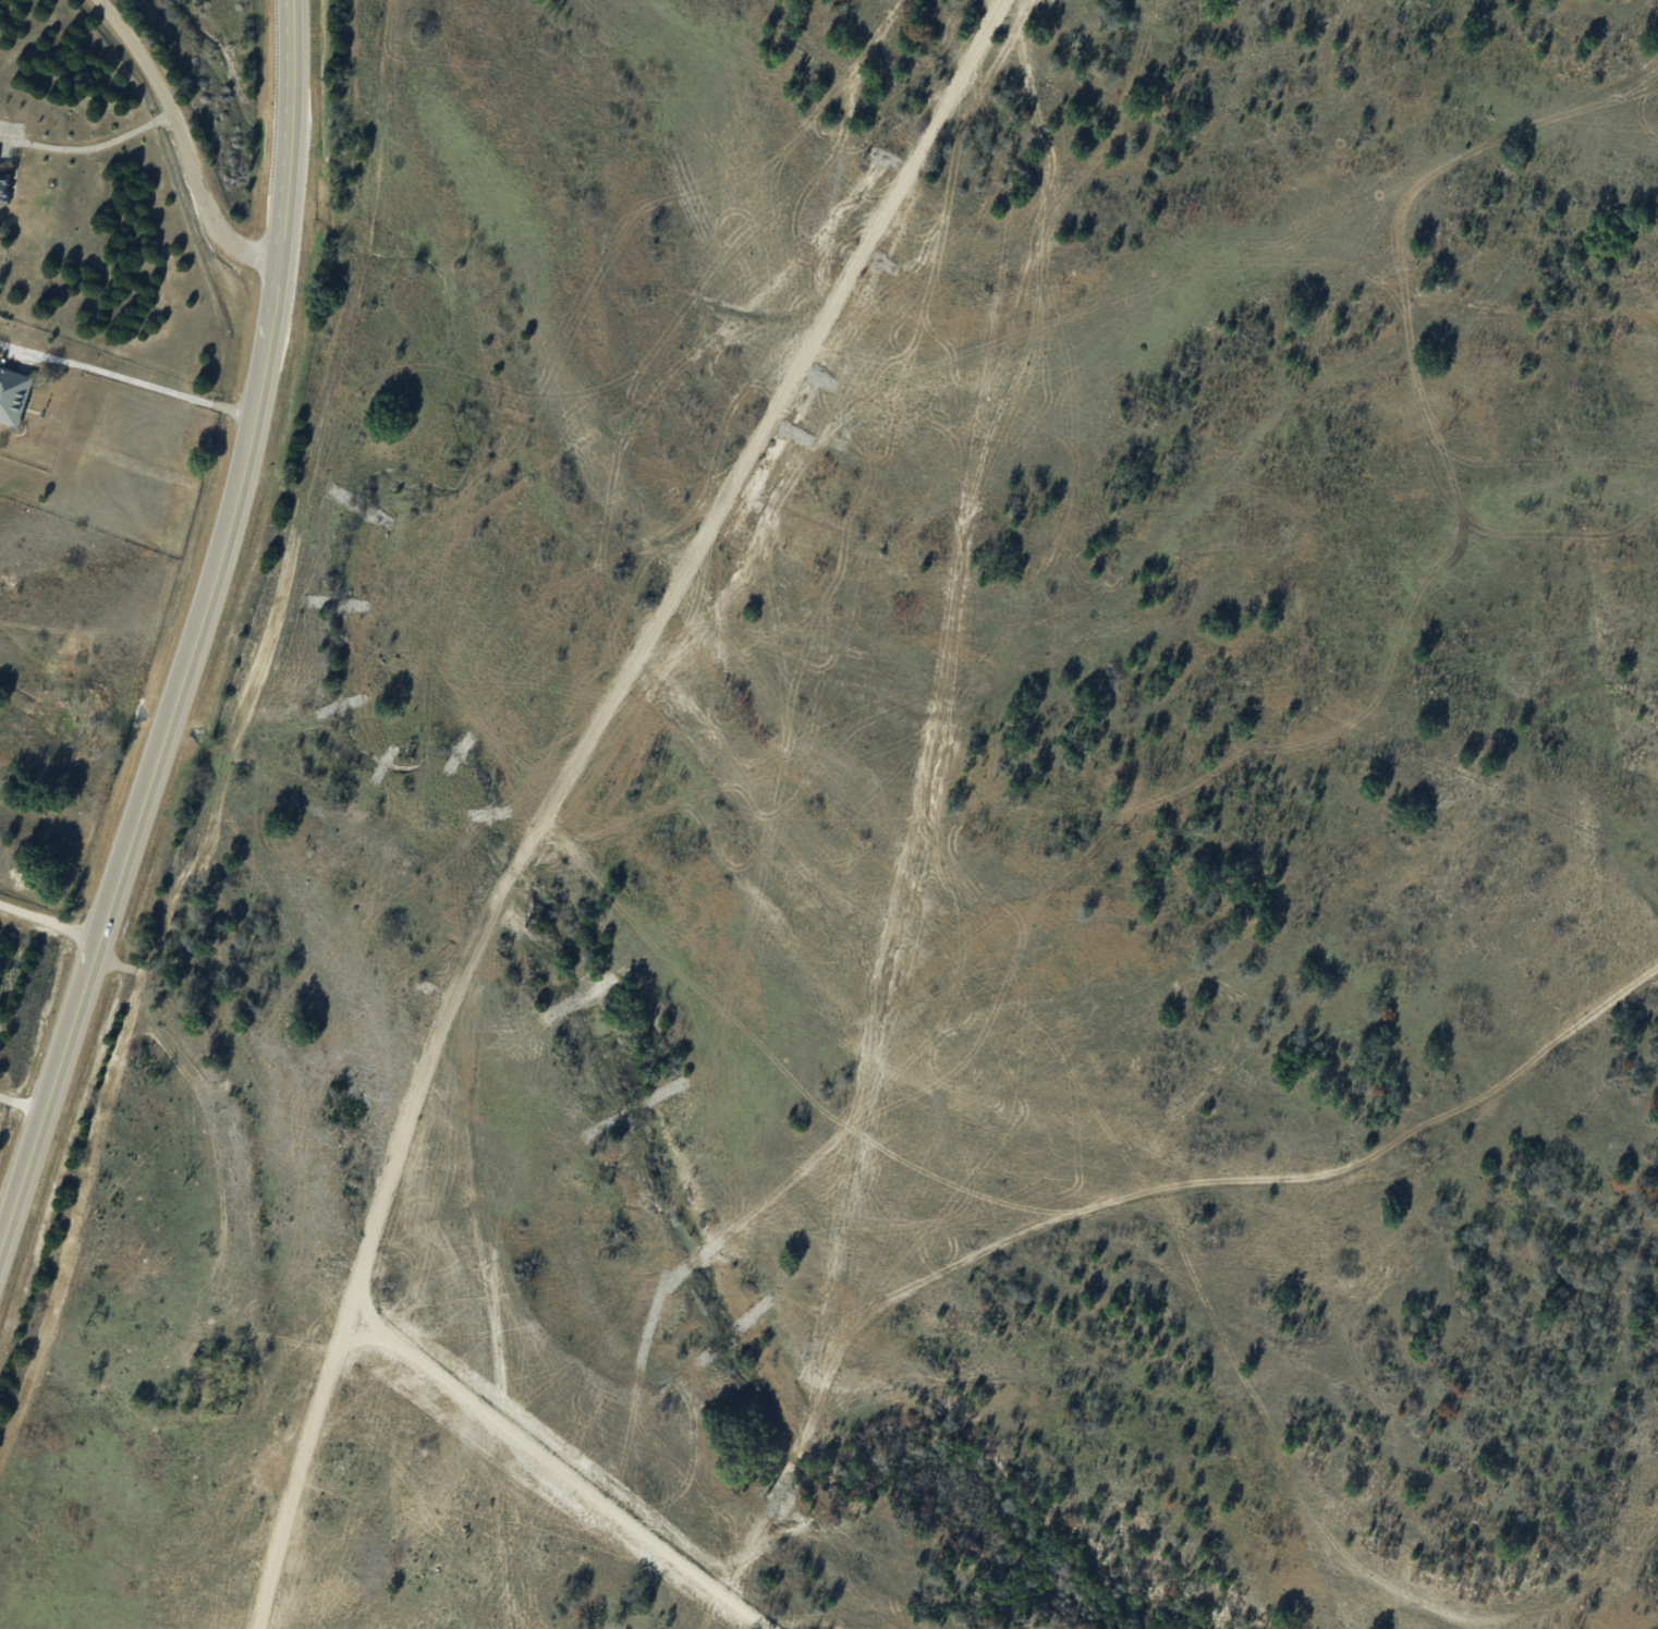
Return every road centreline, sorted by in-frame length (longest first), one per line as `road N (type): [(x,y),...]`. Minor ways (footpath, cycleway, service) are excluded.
road 1 (secondary): [(0,1238),(248,448),(278,259),(290,0)]
road 2 (residential): [(92,0),(153,74),(202,200),(229,241),(278,259)]

